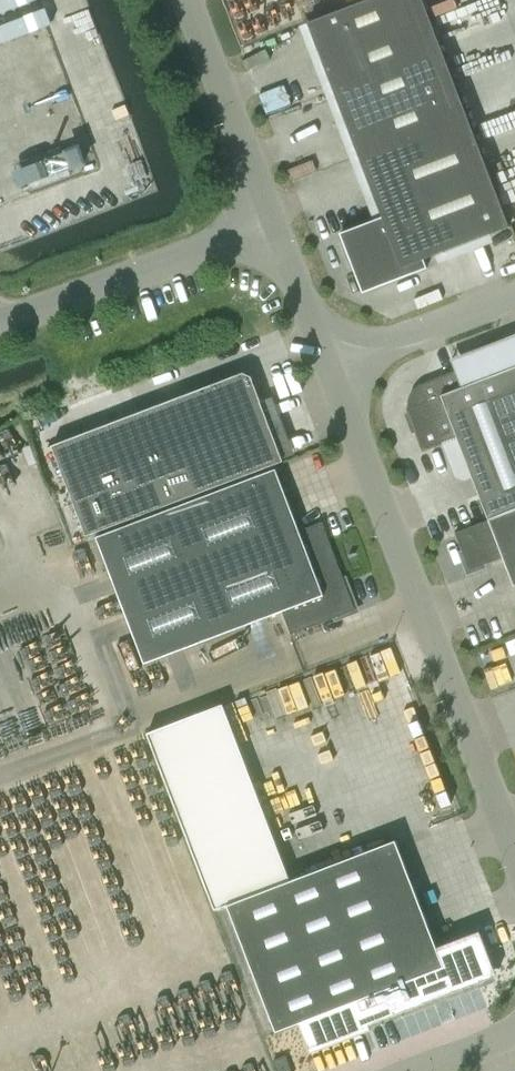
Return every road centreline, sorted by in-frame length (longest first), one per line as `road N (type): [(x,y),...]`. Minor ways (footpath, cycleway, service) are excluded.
road 1 (unclassified): [(514,864),(331,363)]
road 2 (unclassified): [(267,228),(0,327)]
road 3 (unclassified): [(267,228),(181,0)]
road 4 (unclassified): [(331,363),(514,295)]
road 5 (unclassified): [(331,363),(267,228)]

